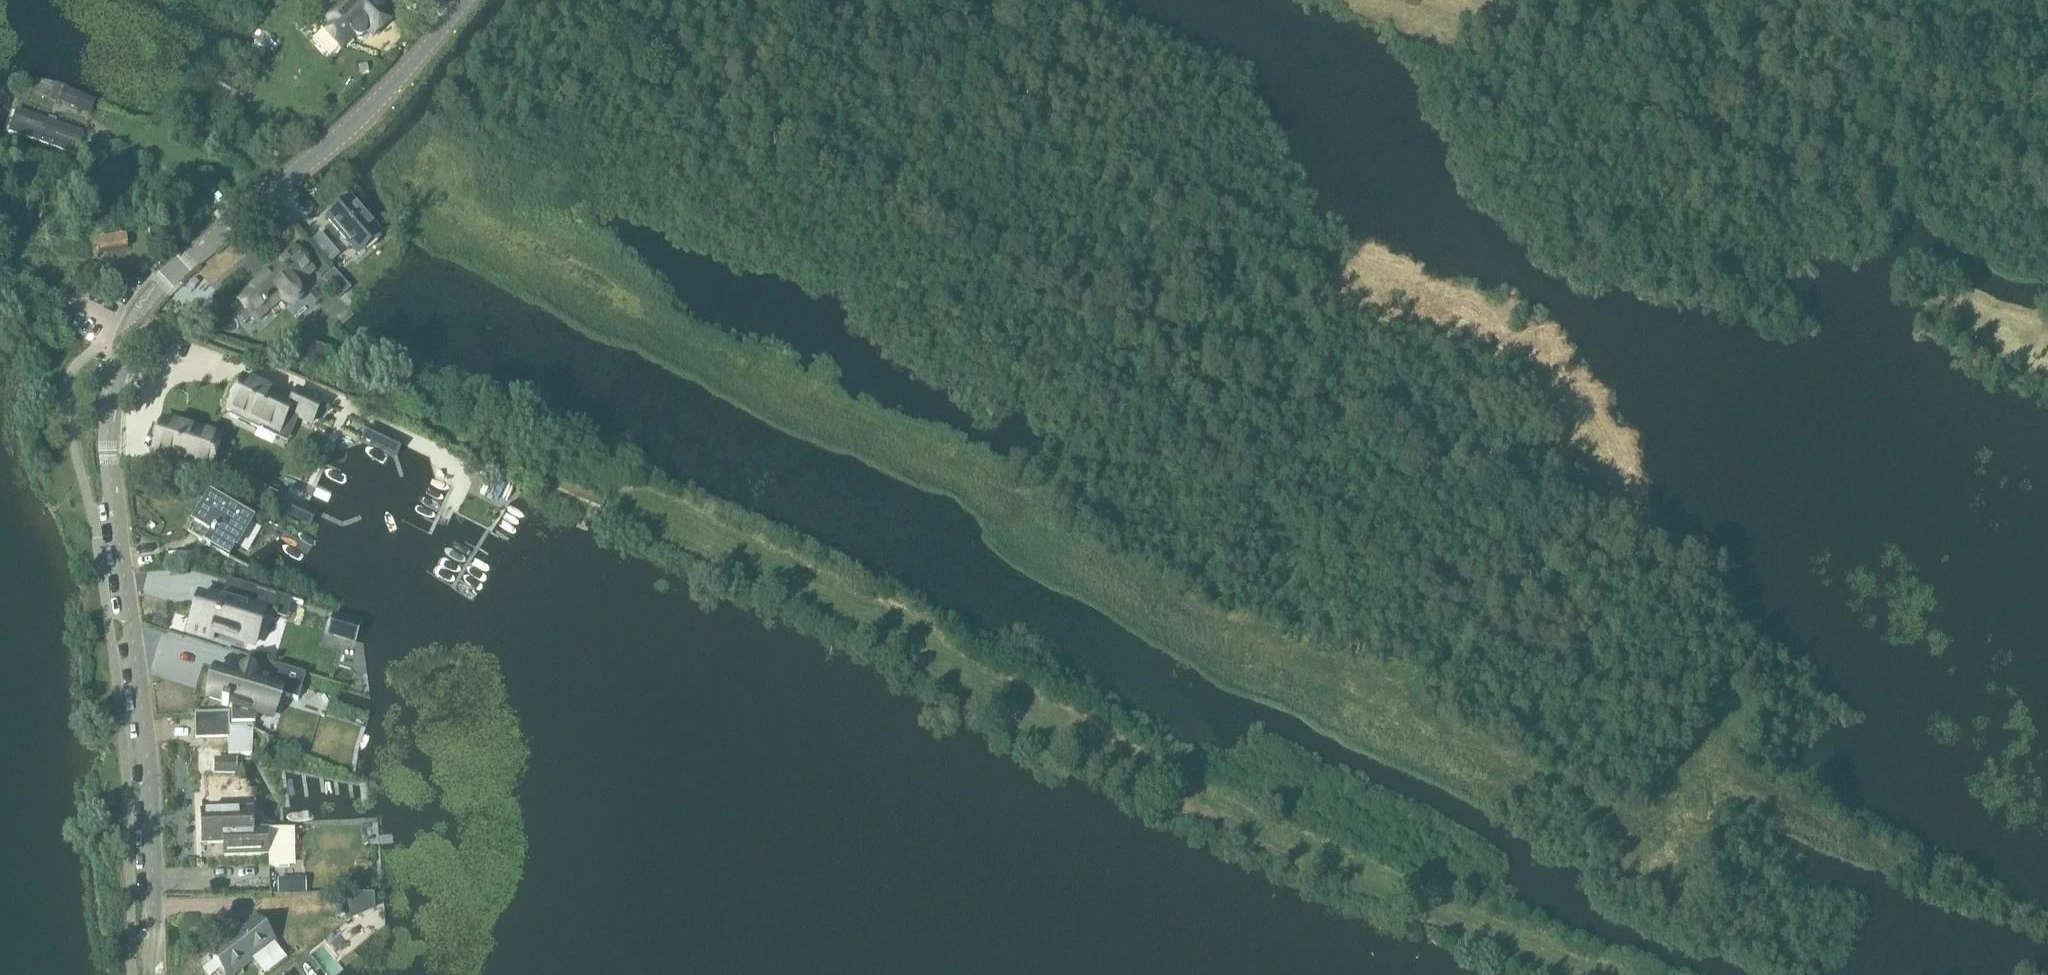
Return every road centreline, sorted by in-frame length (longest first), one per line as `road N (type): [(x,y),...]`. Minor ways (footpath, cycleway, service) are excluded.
road 1 (tertiary): [(157,974),(151,785),(107,453),(116,362),(158,285),(361,117),(469,0)]

